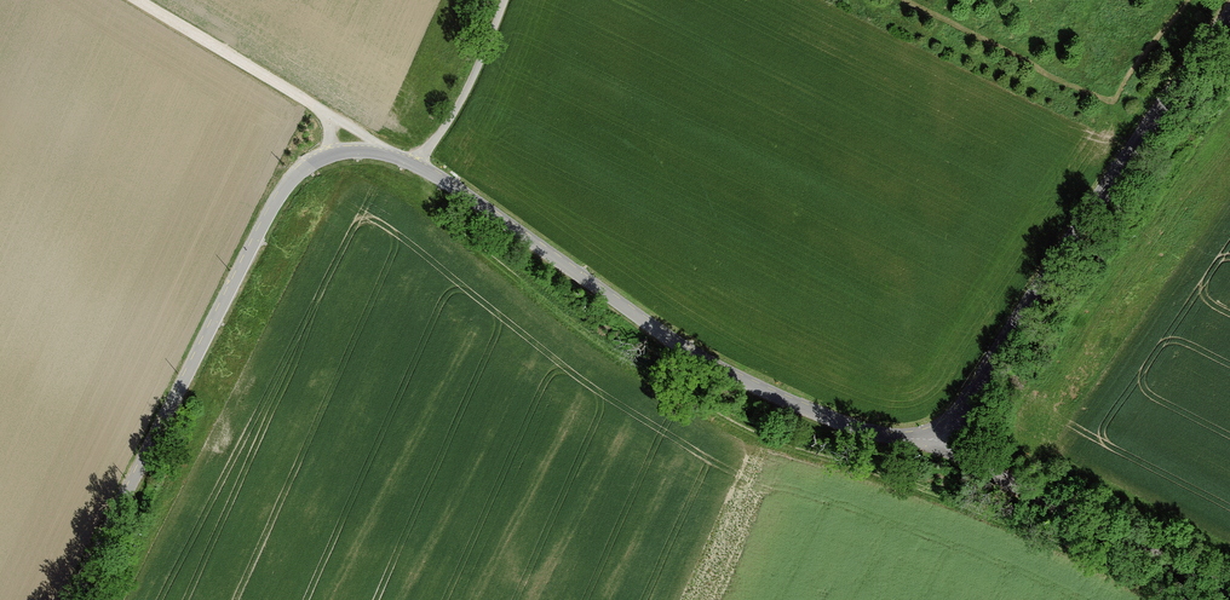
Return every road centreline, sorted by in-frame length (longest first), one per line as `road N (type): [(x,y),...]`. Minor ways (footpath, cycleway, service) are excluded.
road 1 (unclassified): [(934,431),(866,431),(741,380),(655,332),(437,176),(395,156),(339,152),(298,171),(277,198),(73,599)]
road 2 (unclassified): [(934,431),(978,388),(1229,21)]
road 3 (unclassified): [(1229,592),(971,461),(934,431)]
road 4 (track): [(387,154),(137,0)]
road 5 (track): [(504,0),(463,97),(417,165)]

